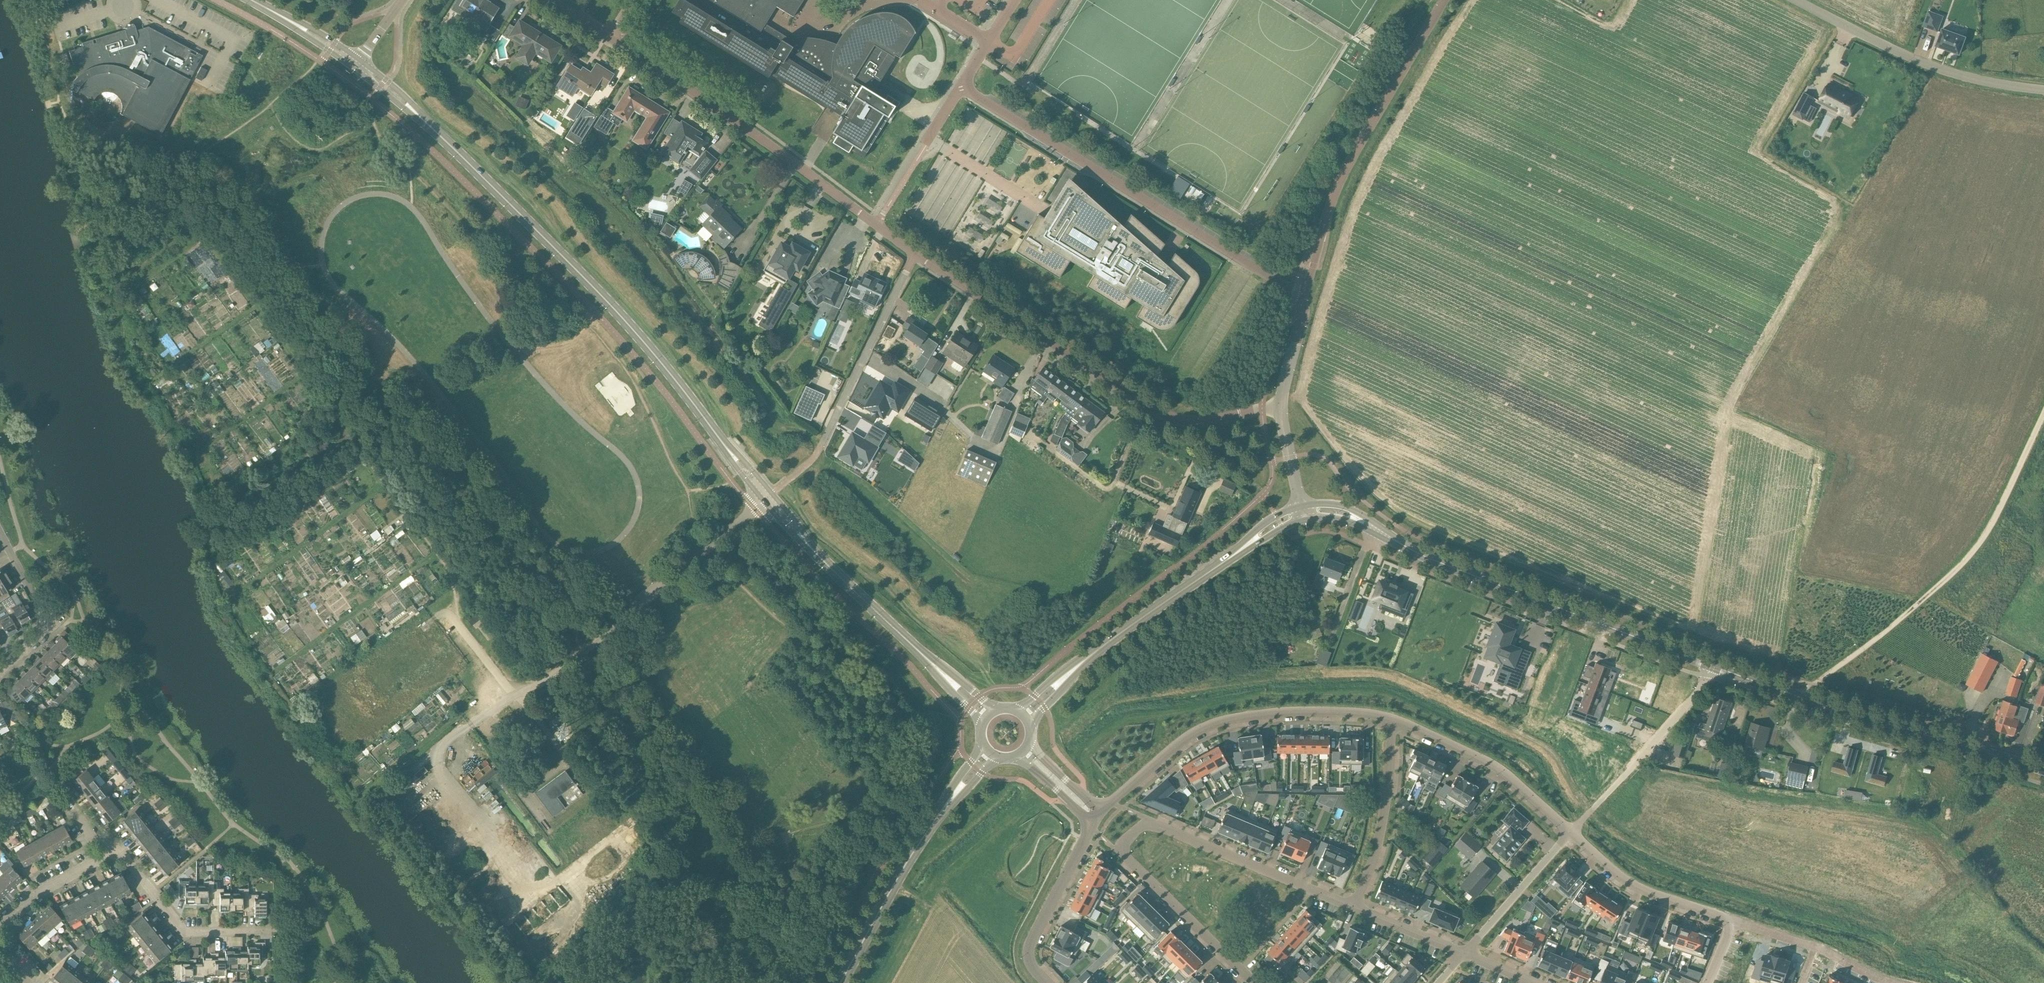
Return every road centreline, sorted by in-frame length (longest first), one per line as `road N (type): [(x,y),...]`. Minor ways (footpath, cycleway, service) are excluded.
road 1 (residential): [(1255,982),(1123,854),(1140,827),(1149,823),(1354,907)]
road 2 (tertiary): [(423,120),(606,300),(722,442)]
road 3 (tertiary): [(1712,665),(1427,557),(1355,517),(1303,513)]
road 4 (residential): [(1280,408),(1198,421),(1156,410),(916,252)]
road 5 (track): [(1809,700),(1813,686),(1966,558),(2043,413)]
road 6 (residential): [(916,252),(611,37)]
road 7 (residential): [(763,501),(583,652),(470,725)]
road 8 (tertiary): [(2043,770),(1712,665)]
road 9 (unclassified): [(1248,263),(976,97),(967,84)]
road 10 (unclassified): [(1445,0),(1343,175),(1305,296)]
road 11 (residential): [(1102,812),(1184,739),(1214,723),(1289,713),(1392,719)]
road 12 (unclassified): [(2043,90),(1922,62),(1797,0)]
road 13 (tertiary): [(1100,648),(1303,513)]
road 14 (residential): [(1570,833),(1712,665)]
road 15 (residential): [(1392,719),(1506,773),(1570,833)]
road 16 (residential): [(825,440),(916,252)]
road 17 (residential): [(115,850),(183,932),(271,932)]
road 18 (residential): [(1354,907),(1376,851),(1392,719)]
road 19 (residential): [(1570,833),(1632,887),(1732,920)]
road 20 (residential): [(1095,824),(1030,946),(1046,982)]
road 21 (residential): [(1732,920),(1892,982)]
road 22 (residential): [(0,674),(45,628),(0,533)]
road 23 (residential): [(1465,954),(1570,833)]
road 24 (tertiary): [(816,552),(921,653)]
road 25 (residential): [(0,925),(37,893),(115,850)]
road 26 (residential): [(970,982),(967,958),(941,919),(892,889)]
road 27 (residential): [(1354,907),(1465,954)]

